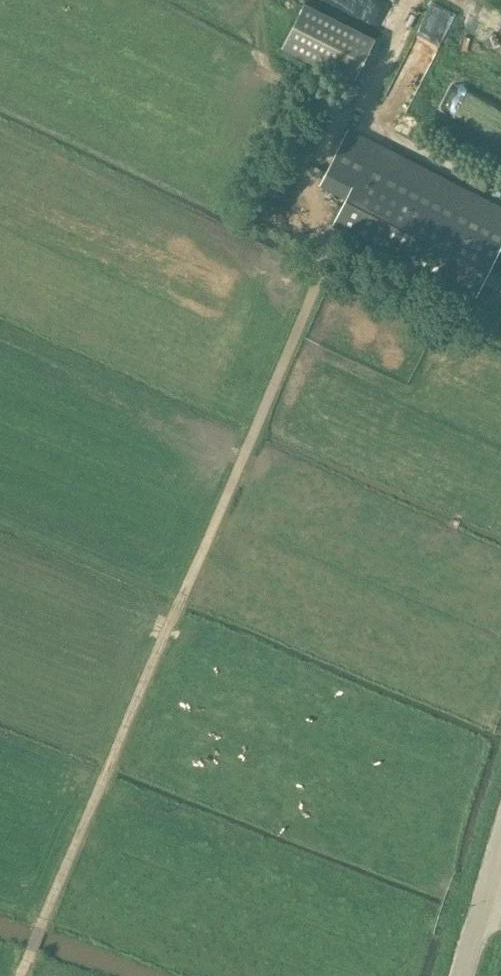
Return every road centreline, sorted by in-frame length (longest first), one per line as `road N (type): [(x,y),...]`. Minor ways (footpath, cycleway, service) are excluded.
road 1 (track): [(21,975),(336,243),(309,176),(342,116),(500,202)]
road 2 (tertiary): [(461,975),(500,839)]

